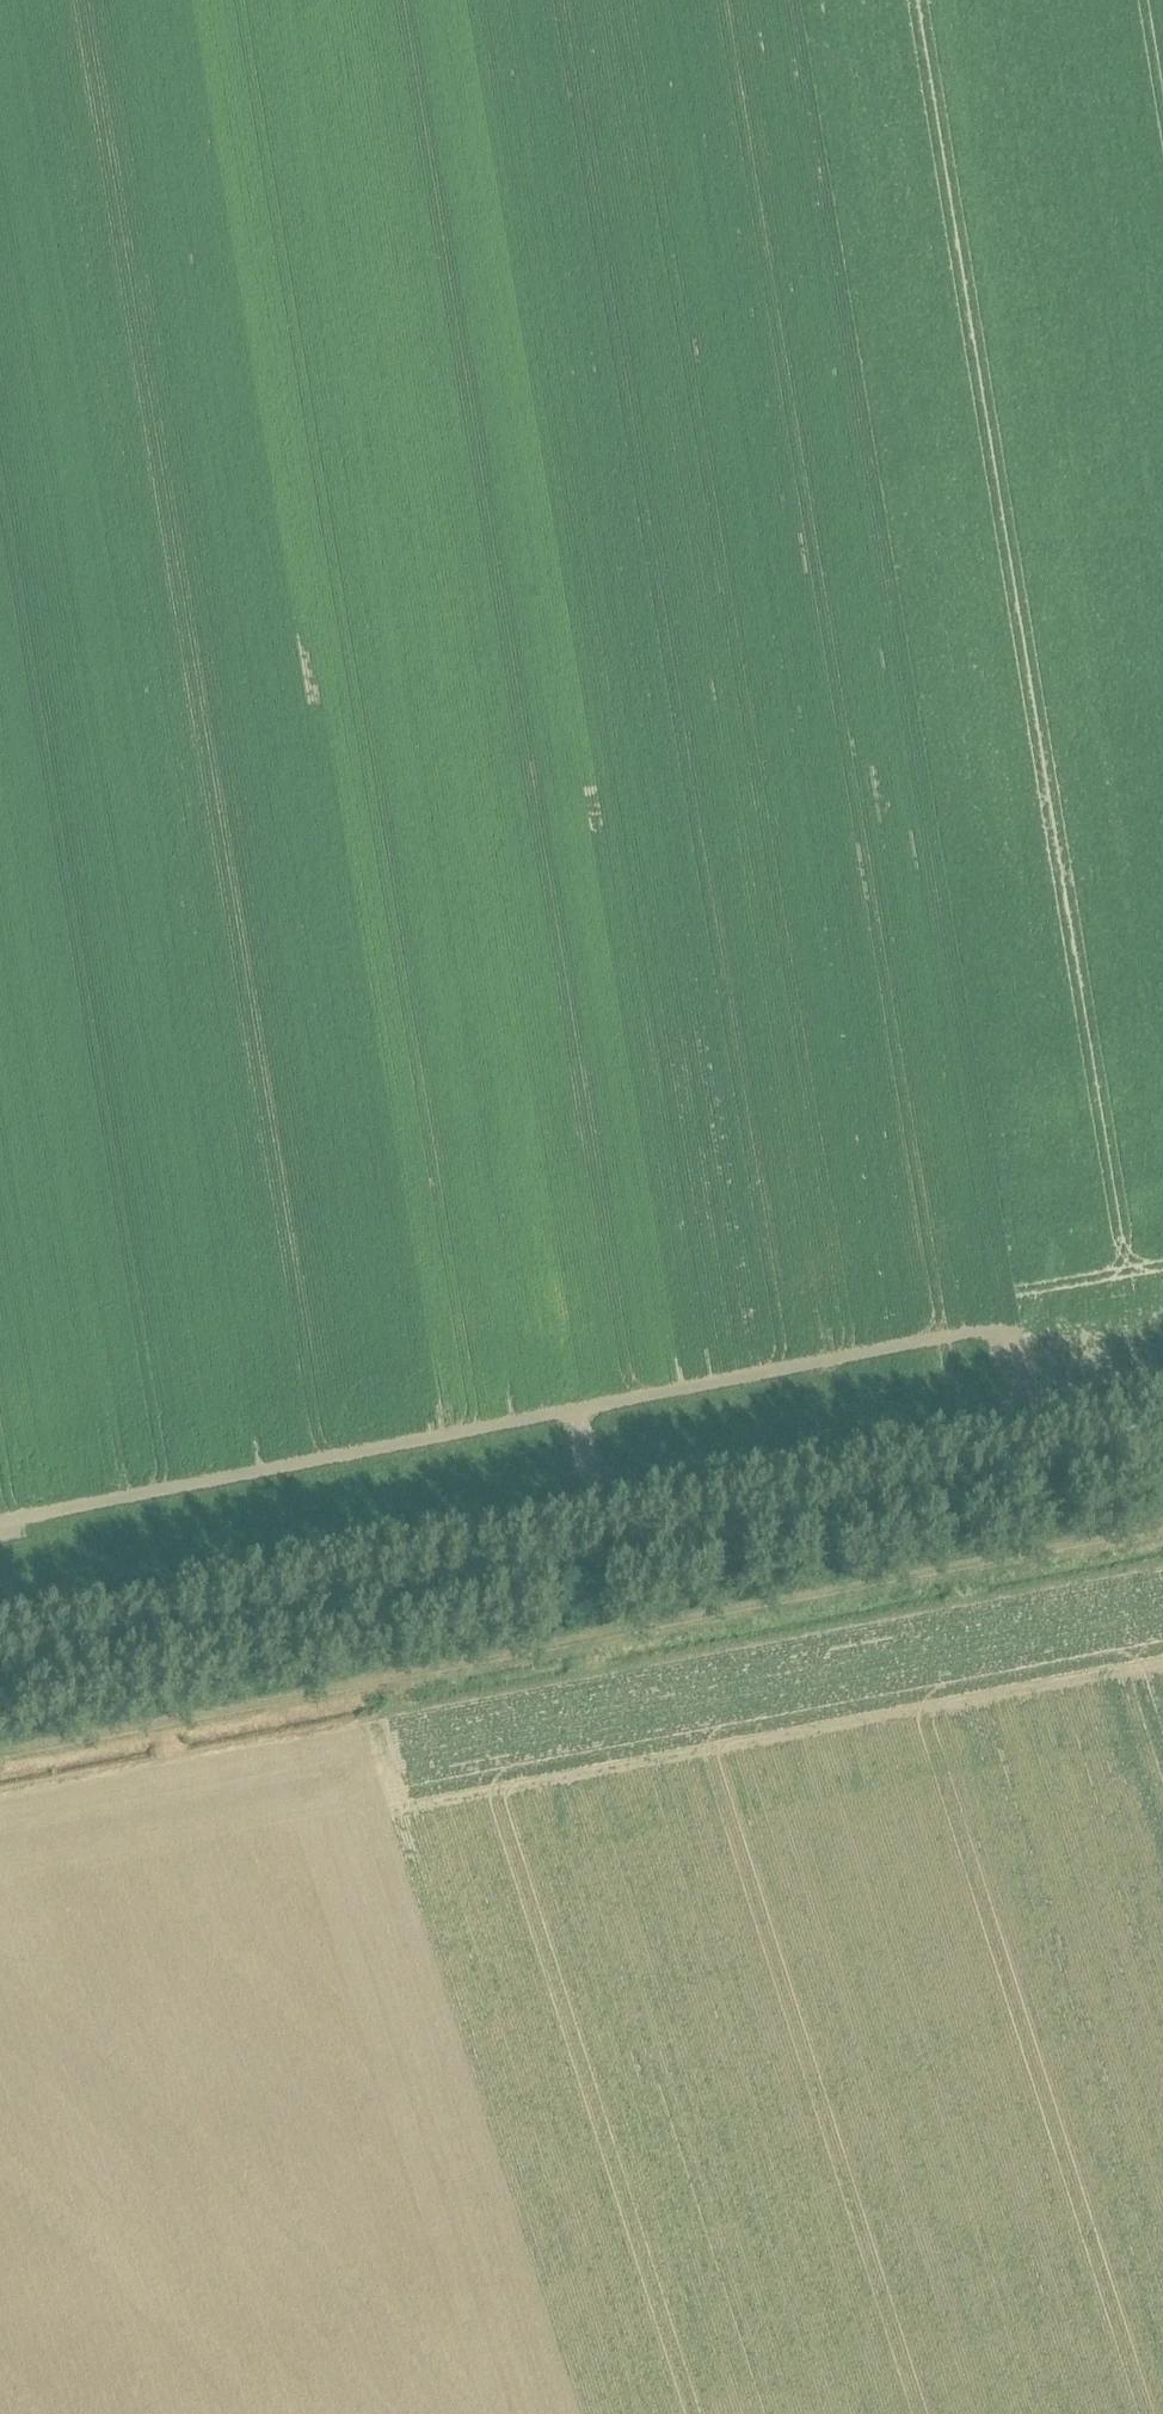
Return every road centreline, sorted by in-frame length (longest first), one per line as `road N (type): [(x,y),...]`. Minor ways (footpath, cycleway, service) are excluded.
road 1 (track): [(1162,1521),(0,1746)]
road 2 (unclassified): [(0,1639),(1162,1417)]

